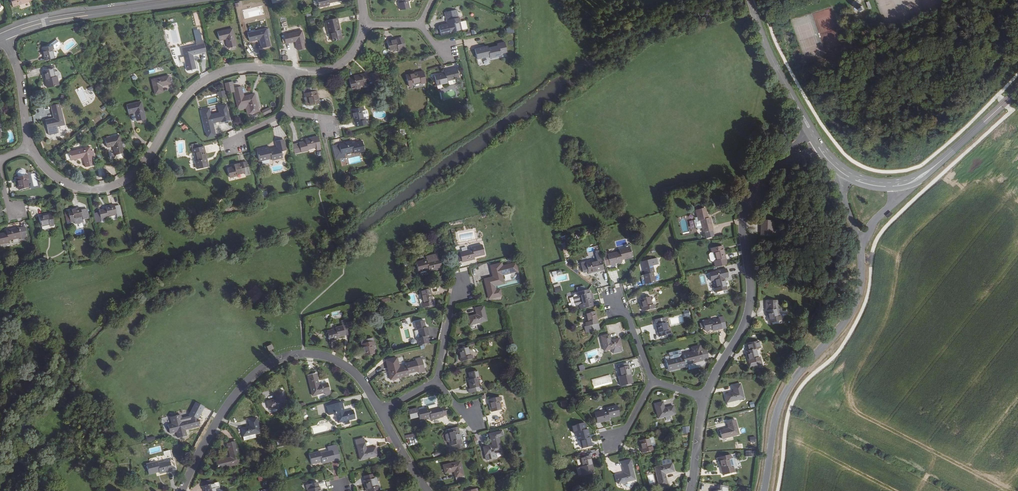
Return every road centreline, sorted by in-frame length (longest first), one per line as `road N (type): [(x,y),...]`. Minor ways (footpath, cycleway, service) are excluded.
road 1 (residential): [(292,77),(216,78),(190,98),(133,182),(117,189),(66,187),(30,150)]
road 2 (residential): [(704,398),(744,330),(754,295),(745,245),(751,200),(814,142)]
road 3 (residential): [(182,490),(222,415),(276,362),(315,357),(345,368),(380,412)]
road 4 (unclassified): [(764,490),(786,390),(859,298),(861,242)]
road 5 (tertiary): [(190,0),(60,19),(4,37)]
road 6 (tertiary): [(814,142),(750,0)]
road 7 (tertiary): [(1017,89),(924,176),(901,186)]

